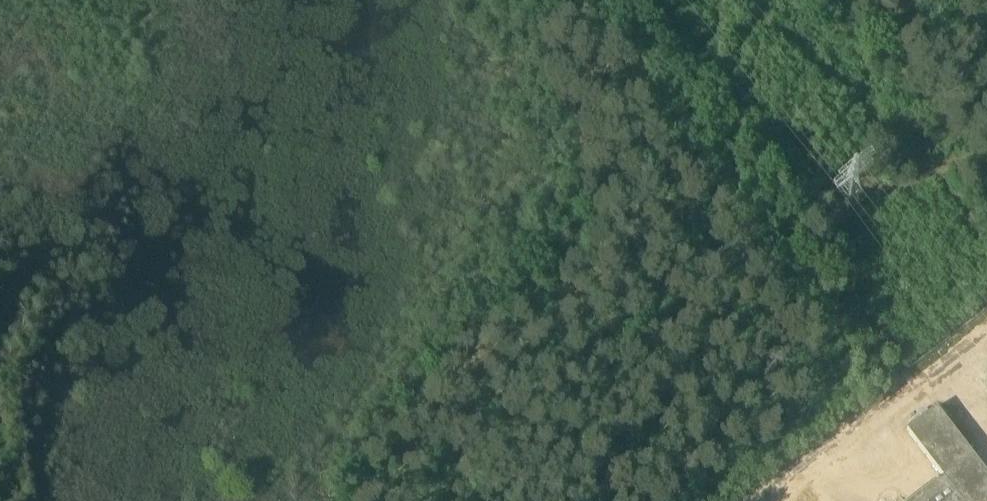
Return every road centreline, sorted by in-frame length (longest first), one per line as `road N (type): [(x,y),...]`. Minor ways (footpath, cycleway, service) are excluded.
road 1 (track): [(748,21),(599,500)]
road 2 (track): [(748,21),(936,182)]

